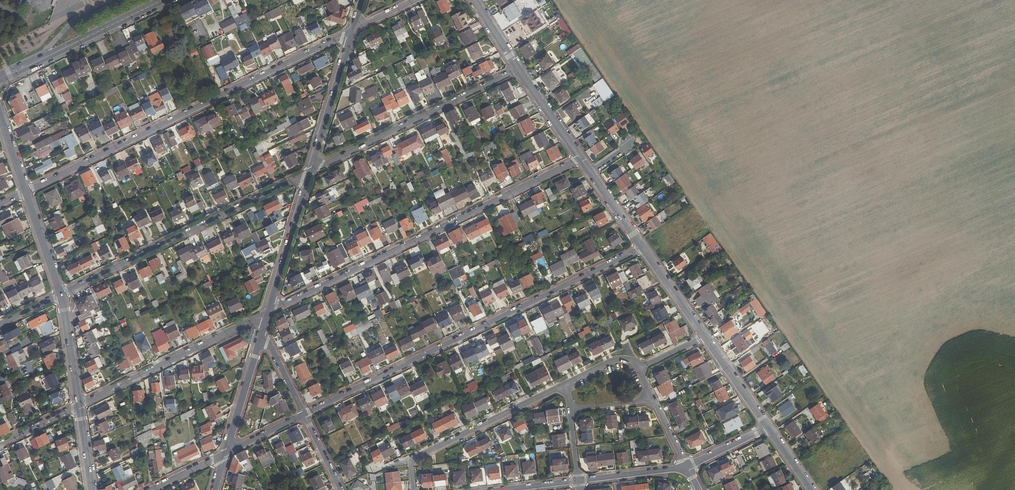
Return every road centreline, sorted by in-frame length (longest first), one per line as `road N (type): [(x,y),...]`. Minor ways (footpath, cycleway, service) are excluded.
road 1 (residential): [(304,414),(642,247)]
road 2 (residential): [(354,29),(26,191)]
road 3 (residential): [(268,312),(581,158)]
road 4 (residential): [(60,295),(311,171)]
road 5 (residential): [(518,69),(311,171)]
road 6 (residential): [(79,405),(268,312)]
road 7 (residential): [(414,489),(414,459),(567,383)]
road 8 (secondary): [(163,0),(0,78)]
road 9 (residential): [(354,29),(311,171)]
road 10 (residential): [(311,171),(268,312)]
road 11 (residential): [(263,330),(225,453)]

